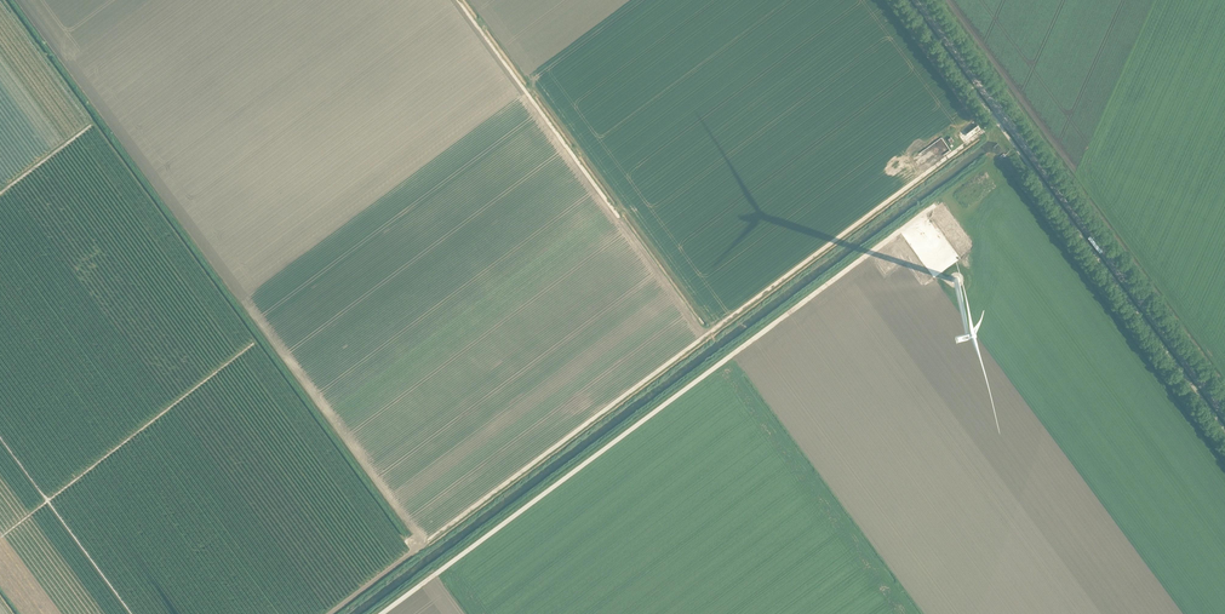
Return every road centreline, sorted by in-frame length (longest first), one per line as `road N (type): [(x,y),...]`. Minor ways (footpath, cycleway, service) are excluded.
road 1 (track): [(1003,117),(326,613)]
road 2 (secondary): [(1224,415),(915,0)]

